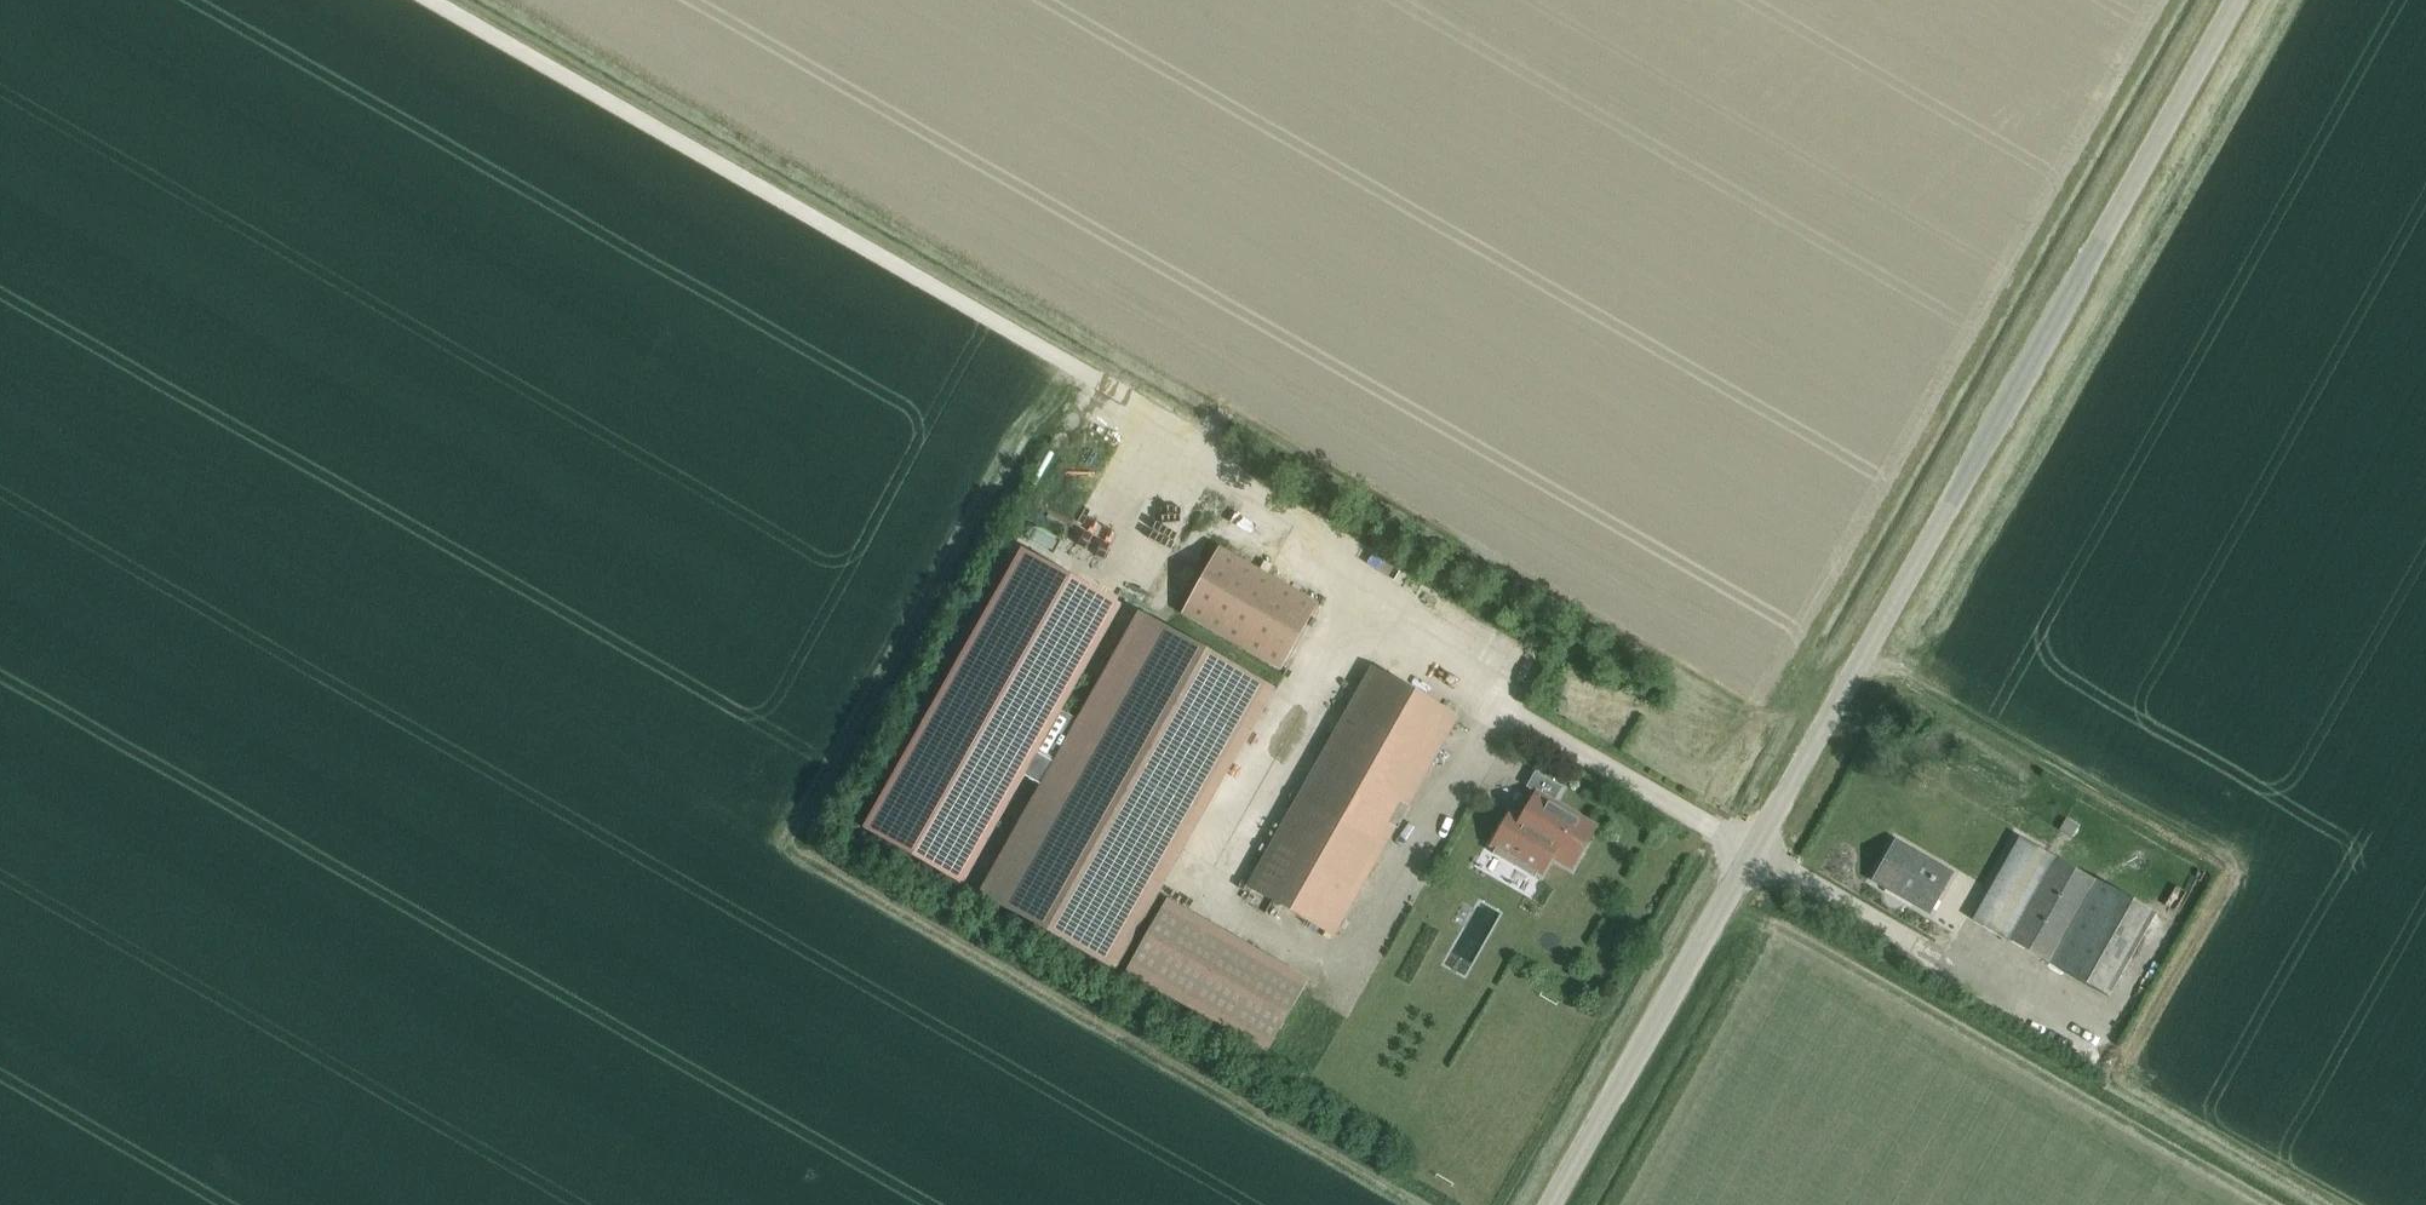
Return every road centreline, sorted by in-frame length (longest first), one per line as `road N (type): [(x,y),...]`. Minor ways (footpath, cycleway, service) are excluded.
road 1 (unclassified): [(1540,1204),(1790,757),(2235,0)]
road 2 (track): [(1185,462),(1152,406),(436,0)]

